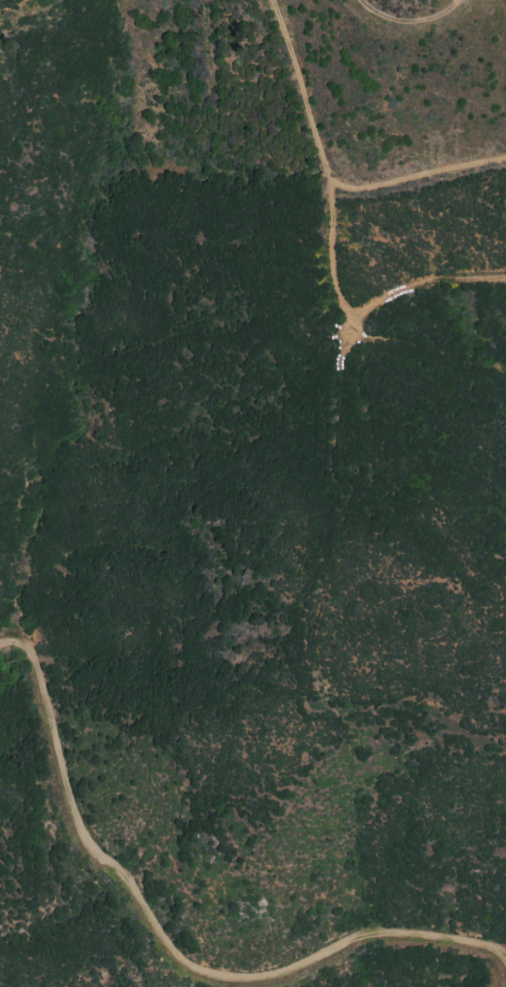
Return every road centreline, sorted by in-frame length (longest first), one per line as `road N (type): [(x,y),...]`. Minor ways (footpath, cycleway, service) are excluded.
road 1 (track): [(505,960),(482,945),(389,935),(255,980),(209,974),(182,958),(82,828),(38,664),(21,646),(0,647)]

